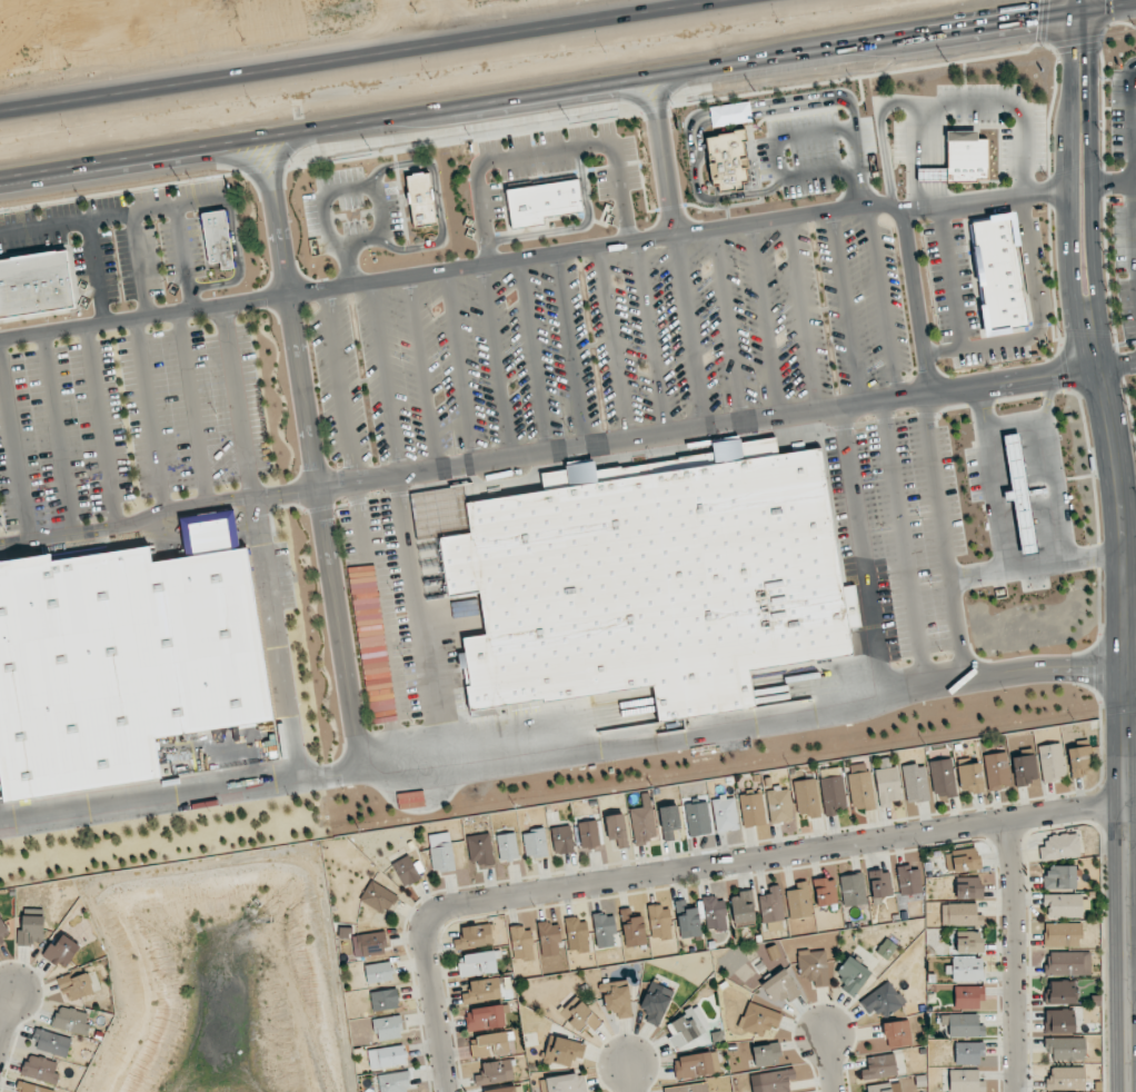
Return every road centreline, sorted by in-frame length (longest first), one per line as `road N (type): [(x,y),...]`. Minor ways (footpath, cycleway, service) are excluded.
road 1 (trunk): [(0,185),(1082,11)]
road 2 (tertiary): [(1082,11),(1080,276),(1122,592),(1129,1091)]
road 3 (residential): [(1135,800),(445,910),(431,920),(426,951),(447,1091)]
road 4 (trunk): [(732,0),(0,114)]
road 5 (residential): [(1018,1091),(1013,874),(1002,818)]

